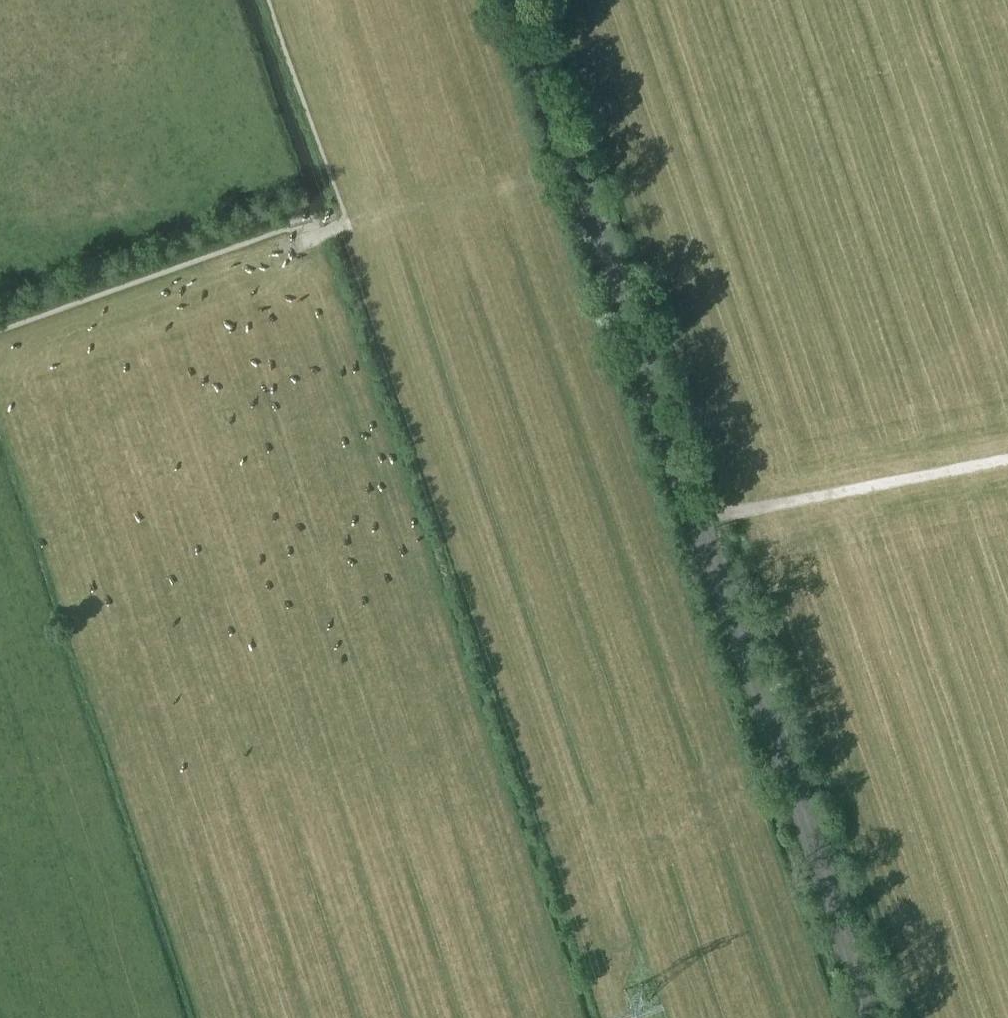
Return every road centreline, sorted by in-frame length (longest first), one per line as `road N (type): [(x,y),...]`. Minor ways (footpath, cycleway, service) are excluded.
road 1 (track): [(512,0),(869,1017)]

